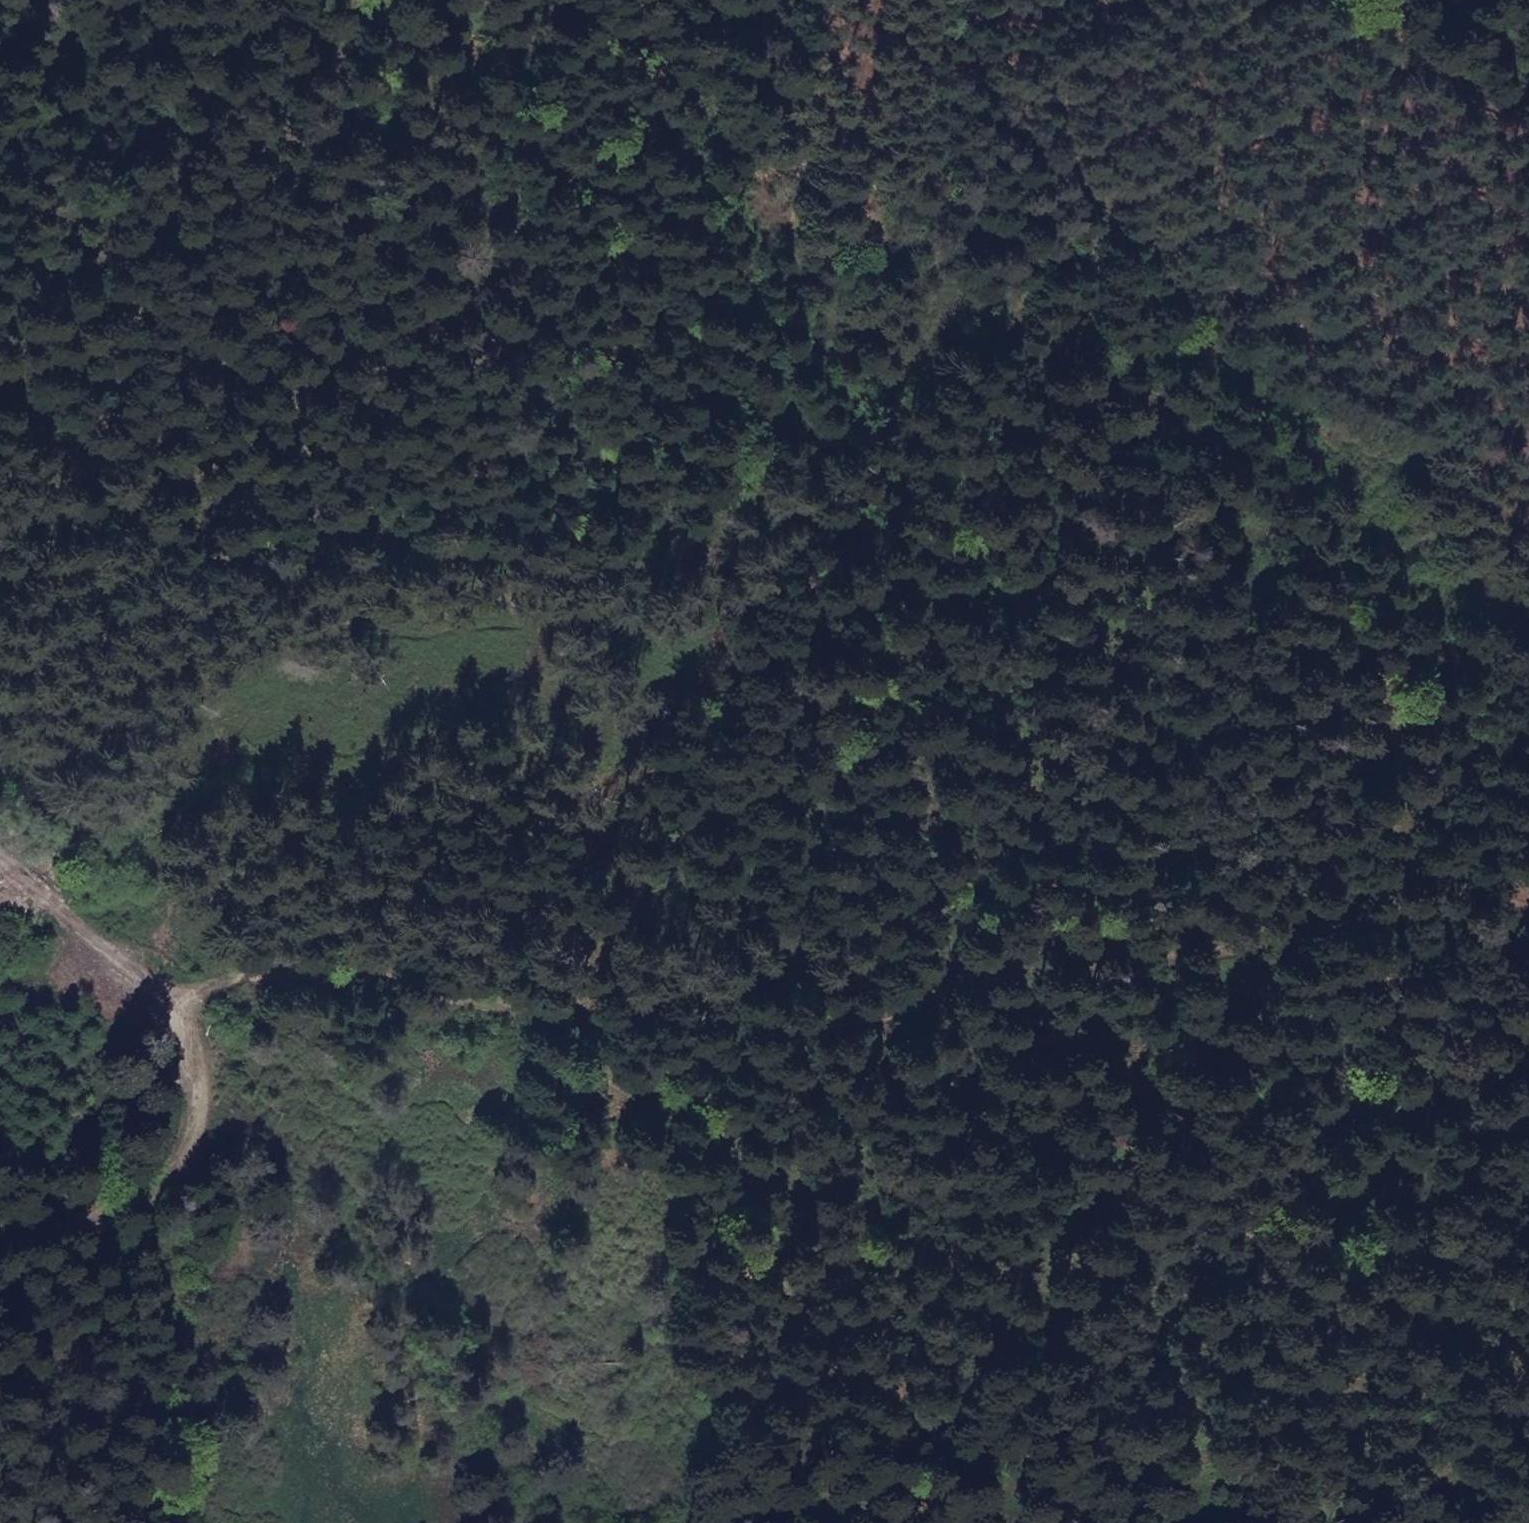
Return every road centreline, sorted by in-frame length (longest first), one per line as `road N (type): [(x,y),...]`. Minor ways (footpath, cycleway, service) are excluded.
road 1 (track): [(1528,903),(1408,902),(1217,951),(1124,943),(1043,955),(913,1012),(854,1020),(608,1026),(538,1018),(401,974),(315,970),(190,1010)]
road 2 (track): [(0,882),(190,1010),(195,1080),(181,1164),(129,1208),(59,1231),(0,1232)]

